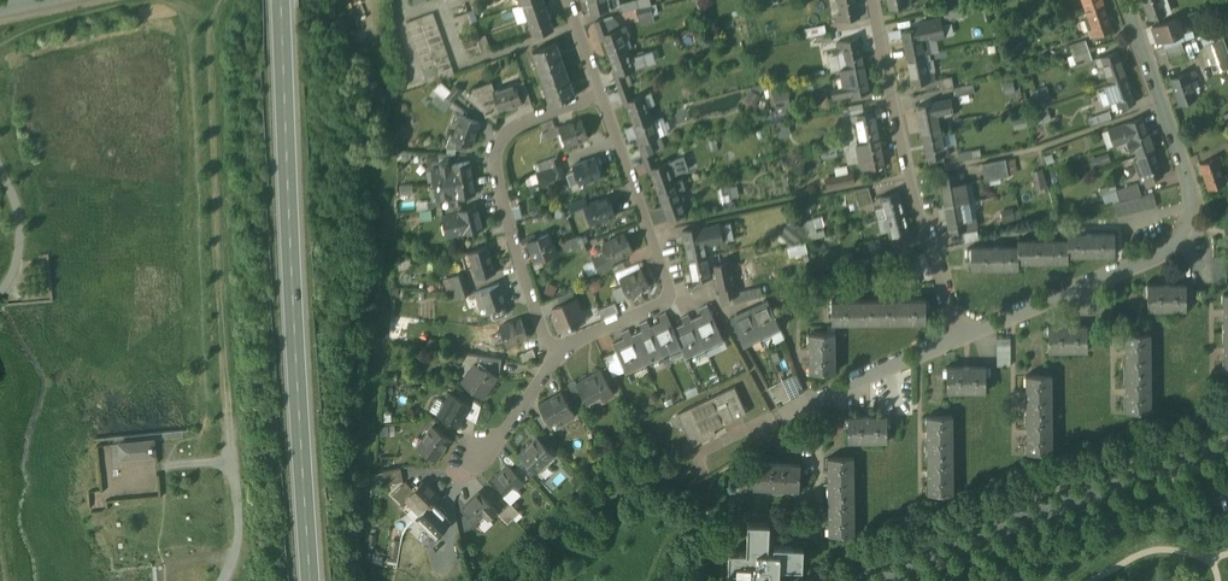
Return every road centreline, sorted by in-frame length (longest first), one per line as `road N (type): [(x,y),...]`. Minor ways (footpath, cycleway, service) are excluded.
road 1 (primary): [(282,0),(309,580)]
road 2 (residential): [(1125,0),(1194,203),(1192,218),(1152,256),(960,337)]
road 3 (tertiary): [(1227,445),(887,580)]
road 4 (residential): [(872,0),(908,177),(960,337)]
road 5 (residential): [(601,96),(670,291),(556,353)]
road 6 (residential): [(556,353),(514,240),(500,142),(510,128),(601,96)]
road 7 (residential): [(960,337),(779,417)]
road 8 (track): [(220,580),(236,549),(229,421)]
road 9 (residential): [(556,353),(504,432),(478,453)]

